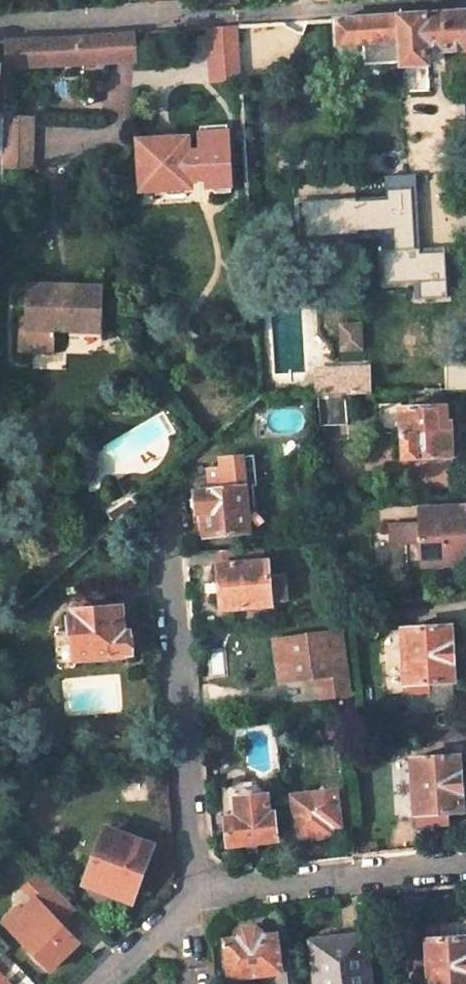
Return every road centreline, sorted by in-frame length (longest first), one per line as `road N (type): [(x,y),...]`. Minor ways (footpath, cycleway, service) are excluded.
road 1 (residential): [(447,0),(0,29)]
road 2 (residential): [(167,499),(193,896)]
road 3 (residential): [(193,896),(465,860)]
road 4 (residential): [(99,983),(193,896)]

